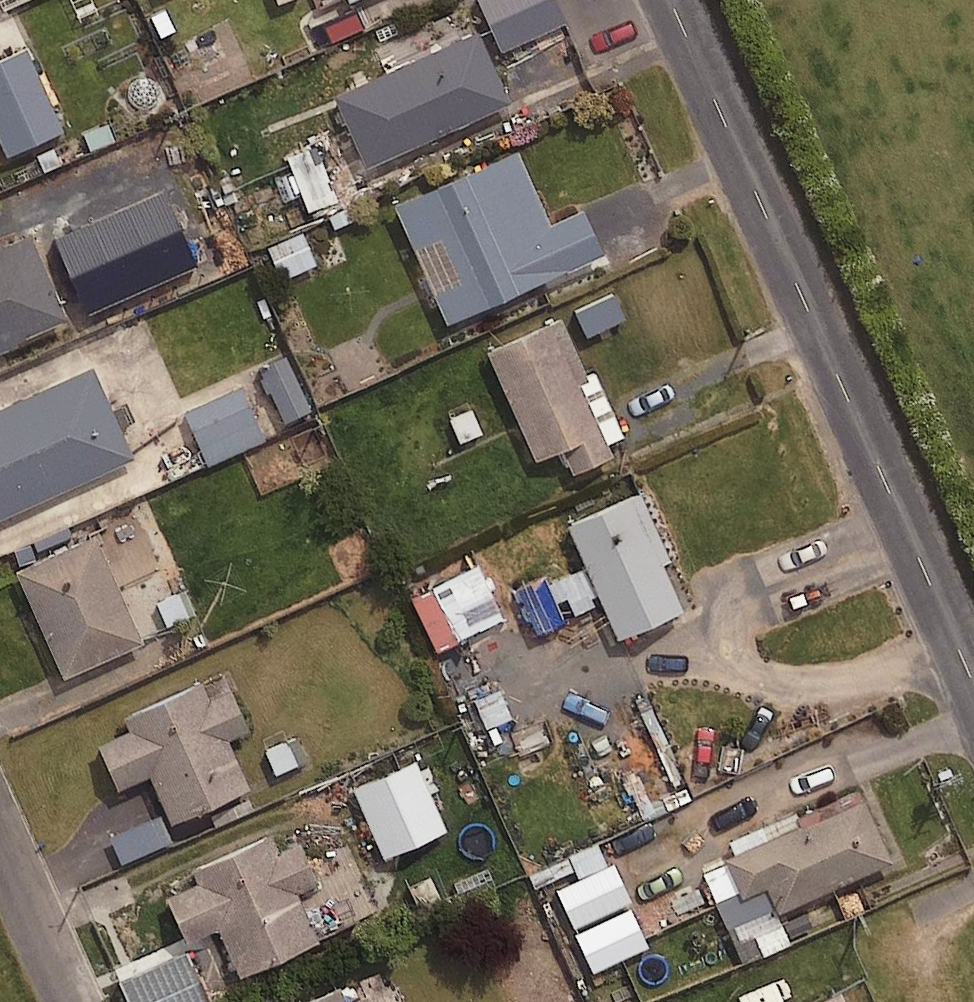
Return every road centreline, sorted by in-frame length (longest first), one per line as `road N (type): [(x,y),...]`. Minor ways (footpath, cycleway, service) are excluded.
road 1 (unclassified): [(973,692),(668,0)]
road 2 (residential): [(72,1001),(0,842)]

